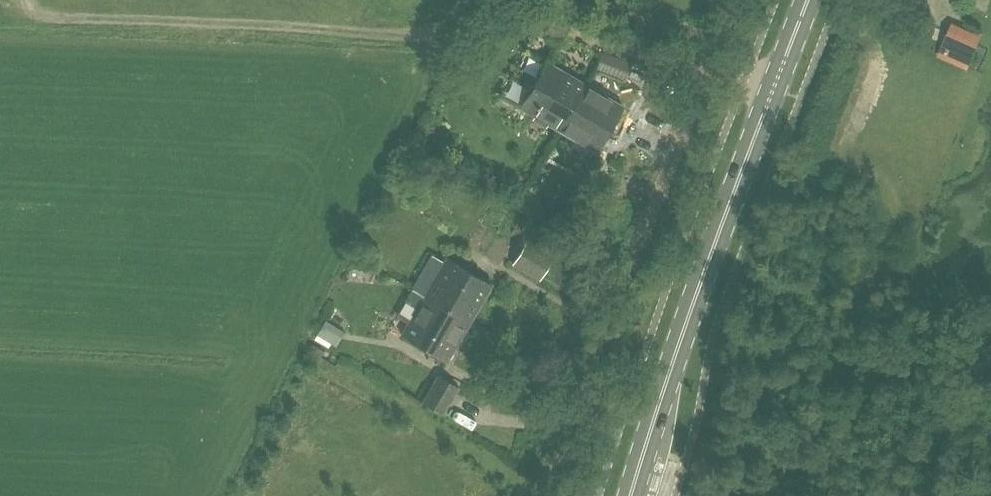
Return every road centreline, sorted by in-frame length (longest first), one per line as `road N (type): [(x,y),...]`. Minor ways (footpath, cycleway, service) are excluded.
road 1 (unclassified): [(544,495),(715,53)]
road 2 (track): [(447,0),(428,33),(0,17)]
road 3 (primary): [(625,495),(774,87)]
road 4 (track): [(715,53),(606,0)]

